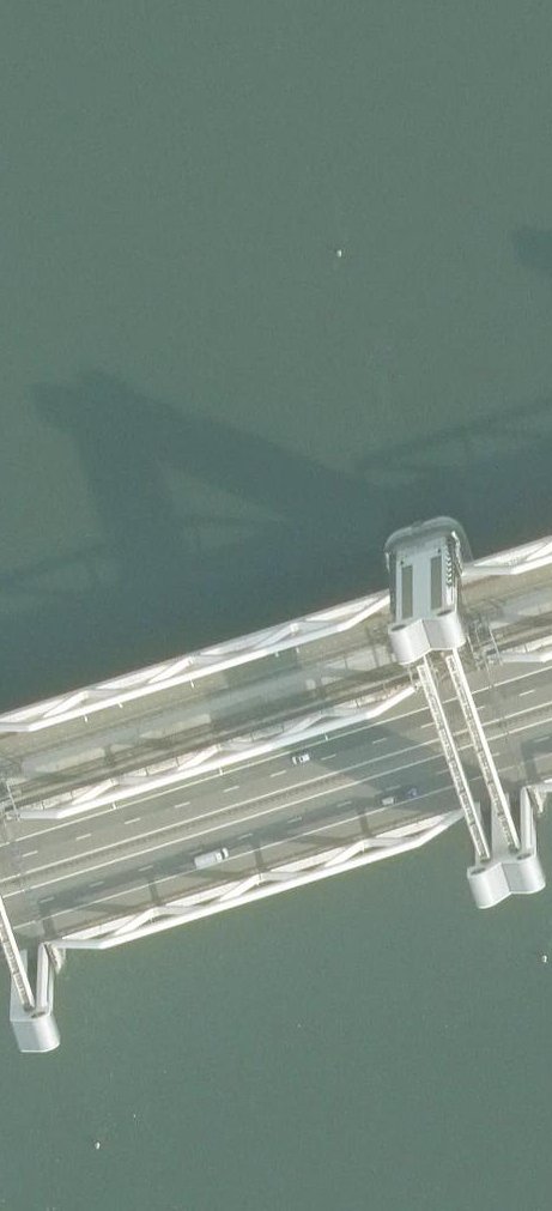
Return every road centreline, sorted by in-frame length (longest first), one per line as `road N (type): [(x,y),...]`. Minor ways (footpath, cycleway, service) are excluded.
road 1 (motorway): [(551,659),(0,839)]
road 2 (motorway): [(0,895),(551,716)]
road 3 (motorway): [(551,997),(223,1103),(0,1162)]
road 4 (motorway): [(86,1210),(551,1070)]

